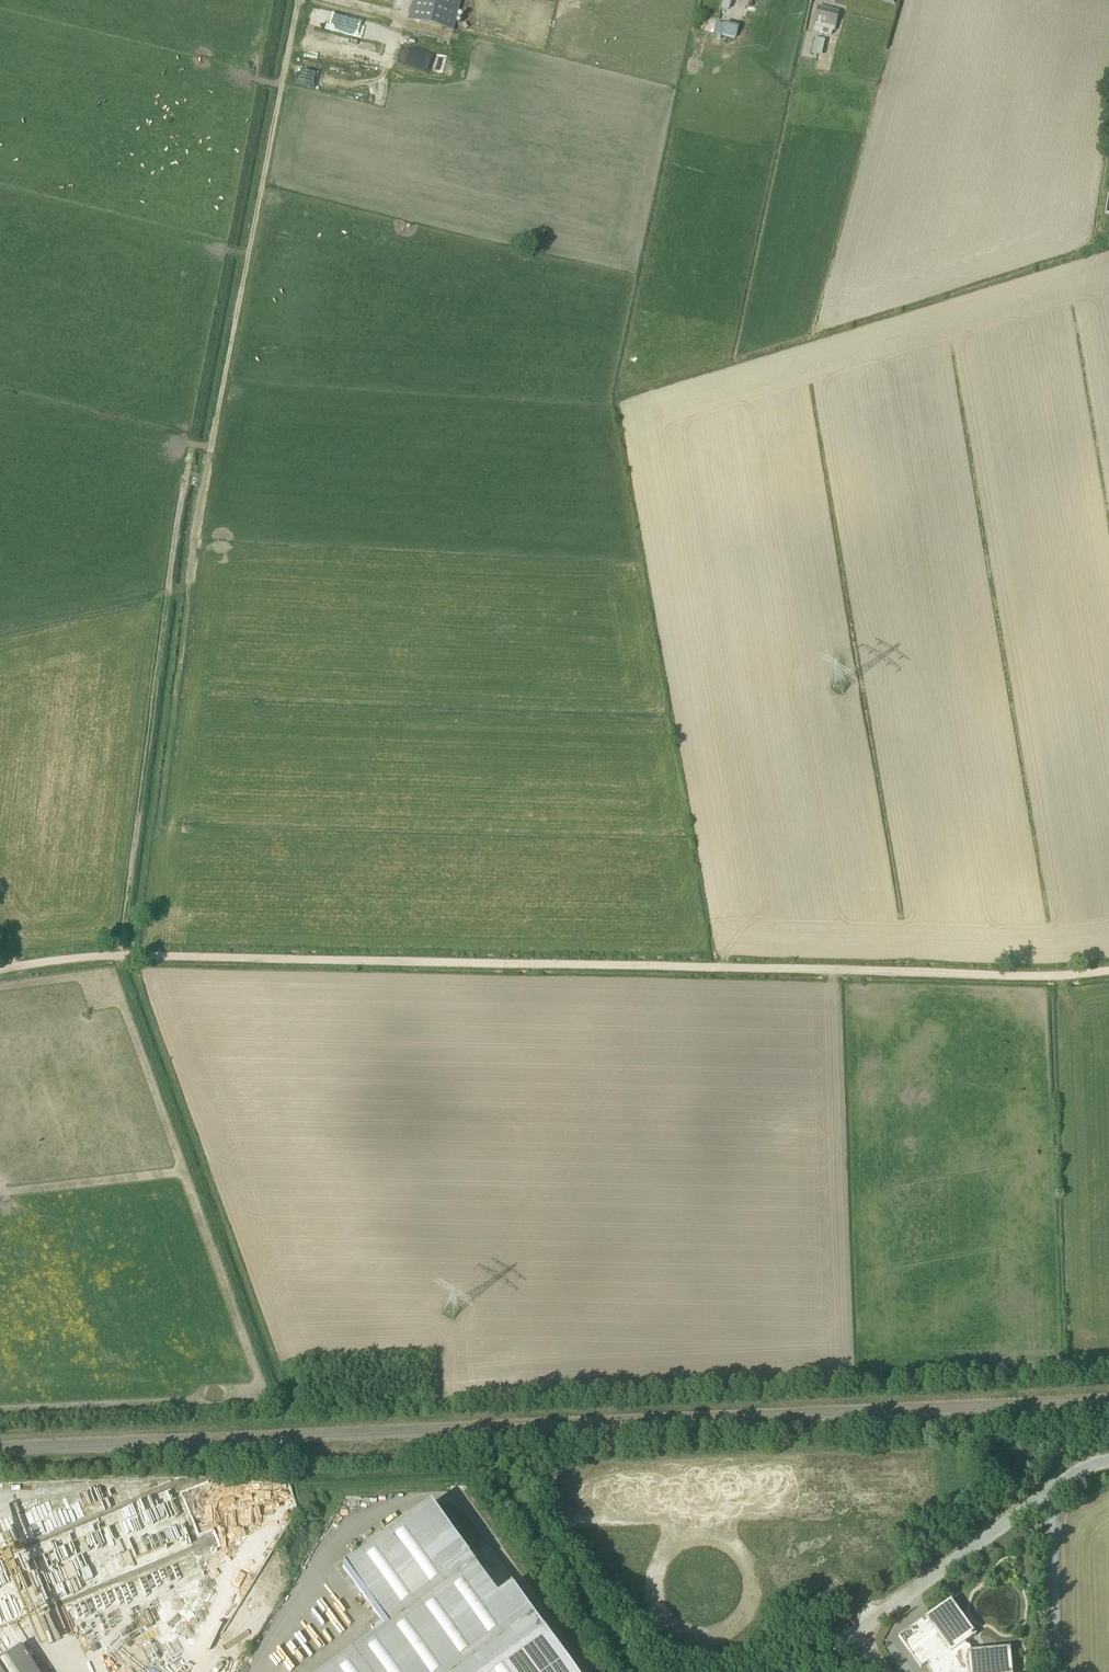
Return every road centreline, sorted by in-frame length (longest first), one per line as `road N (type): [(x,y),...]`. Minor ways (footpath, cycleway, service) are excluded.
road 1 (track): [(0,970),(165,955),(894,973),(1108,969)]
road 2 (track): [(298,0),(187,577),(176,697)]
road 3 (unclassified): [(851,1637),(1068,1478),(1108,1462)]

